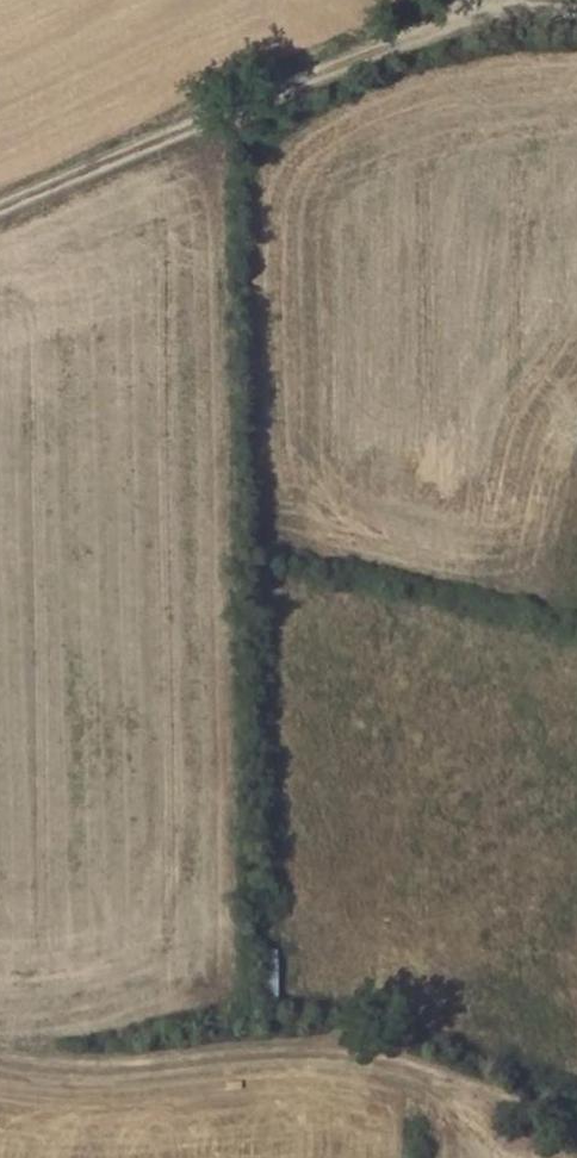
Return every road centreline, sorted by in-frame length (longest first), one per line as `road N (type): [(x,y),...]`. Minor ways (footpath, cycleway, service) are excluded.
road 1 (track): [(576,1138),(286,1054),(65,1080),(0,1068)]
road 2 (track): [(0,218),(477,8)]

